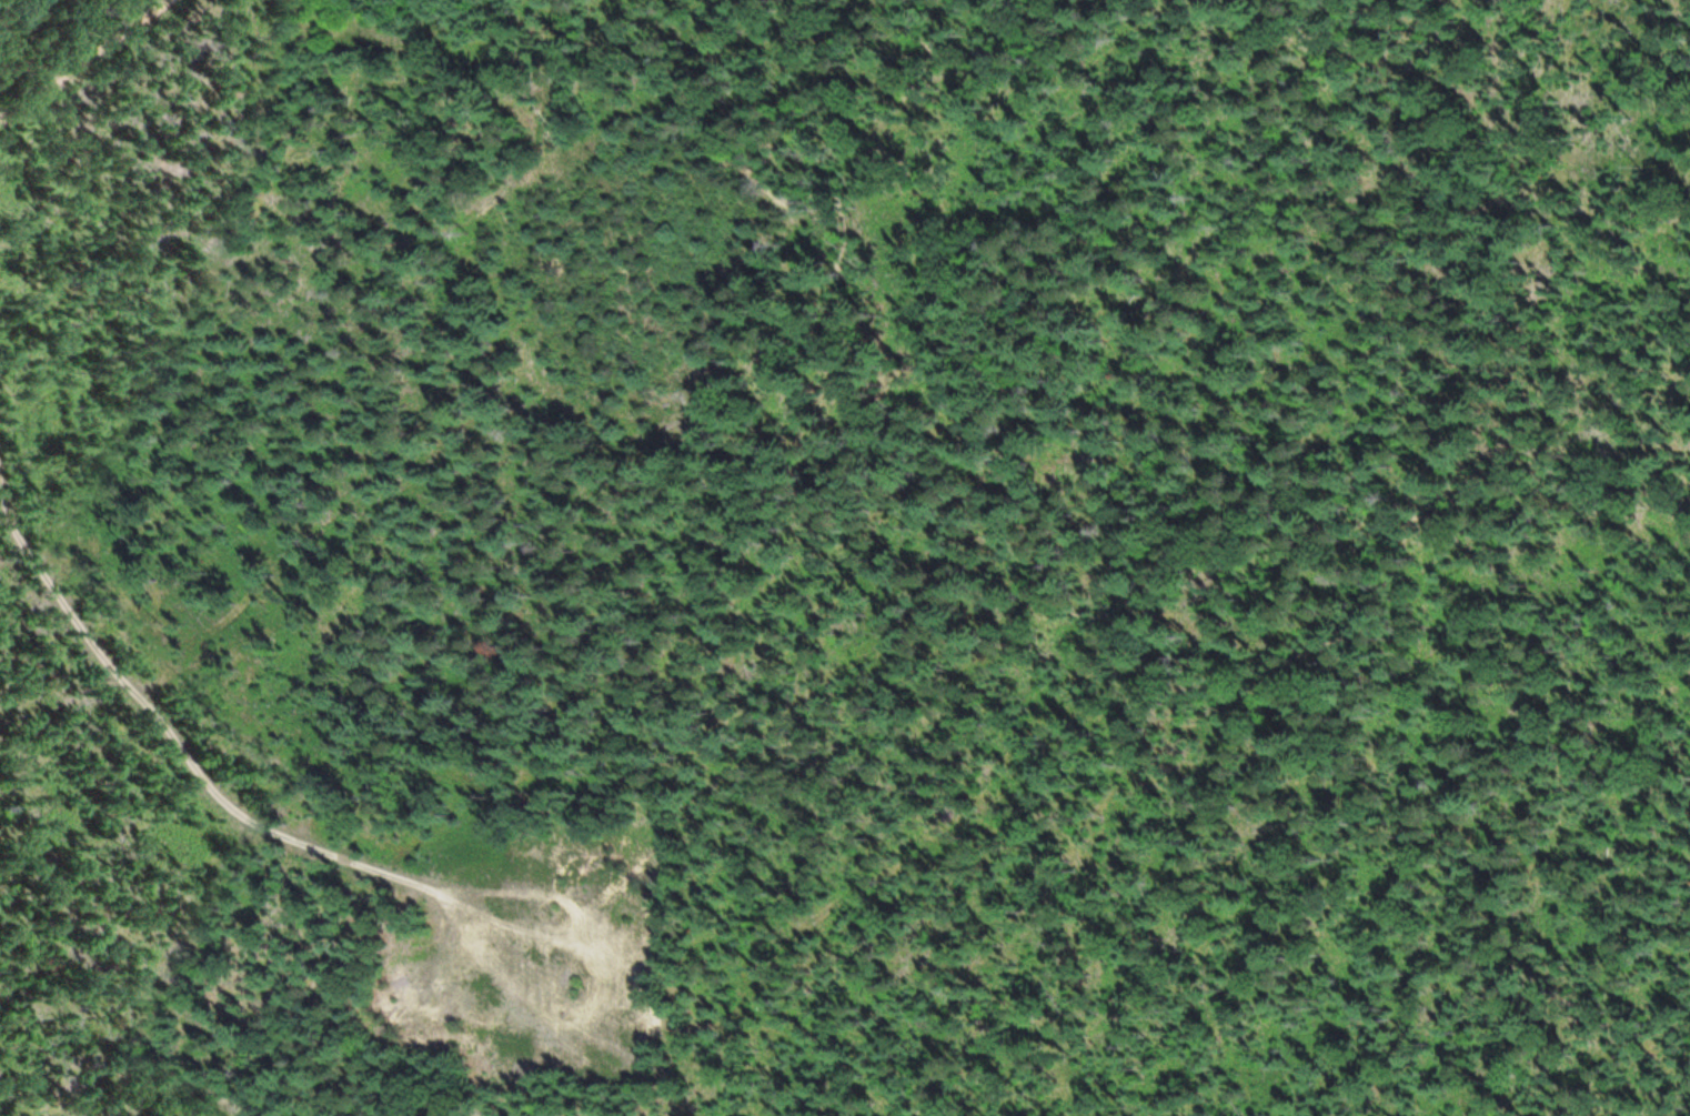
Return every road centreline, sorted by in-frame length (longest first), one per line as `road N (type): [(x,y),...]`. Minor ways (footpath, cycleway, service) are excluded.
road 1 (track): [(421,888),(306,852),(213,804),(77,631),(27,556),(0,493)]
road 2 (residential): [(0,113),(168,0)]

